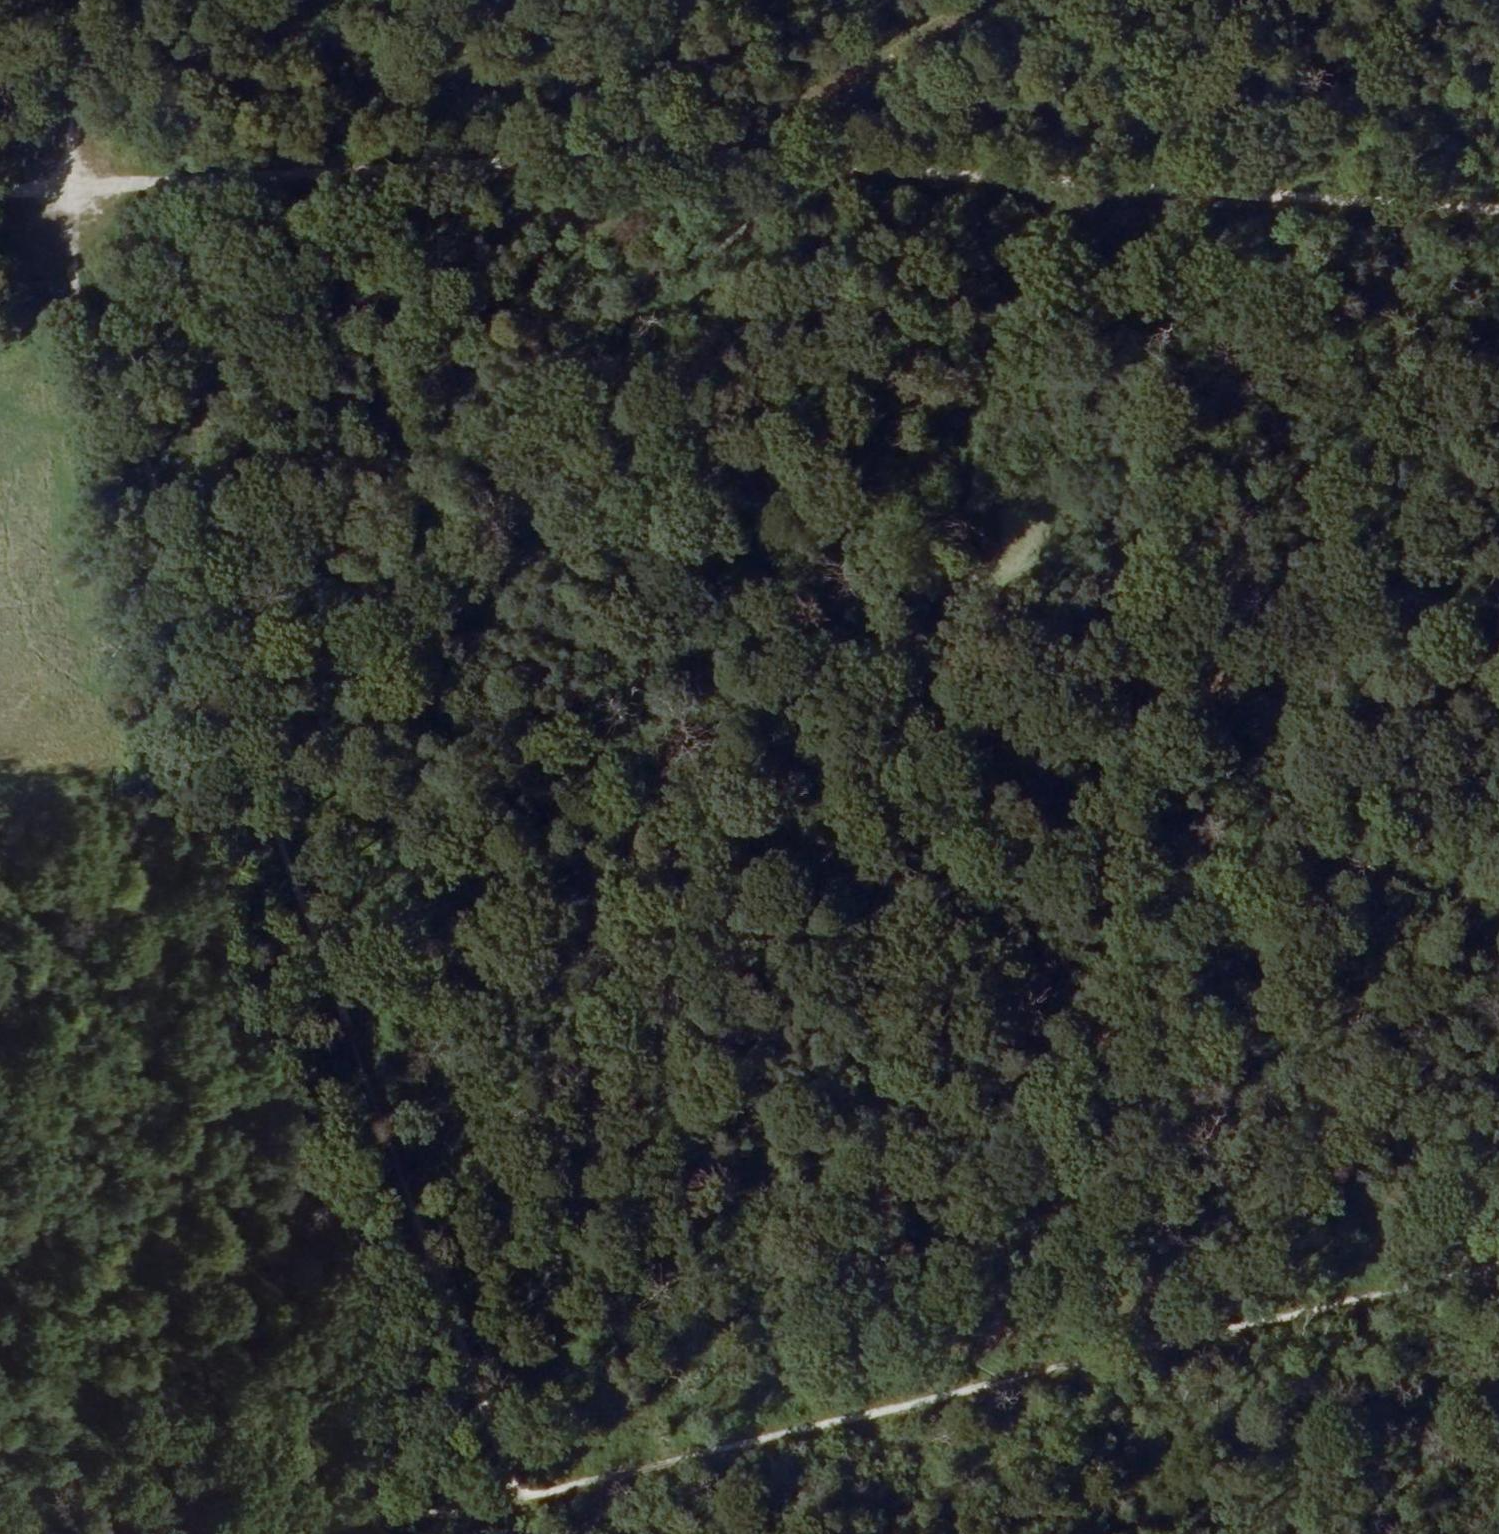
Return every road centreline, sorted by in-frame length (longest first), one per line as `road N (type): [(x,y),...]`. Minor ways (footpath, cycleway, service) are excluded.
road 1 (track): [(1498,216),(955,179),(554,167),(0,195)]
road 2 (track): [(1498,1262),(519,1498)]
road 3 (track): [(351,1533),(519,1498)]

